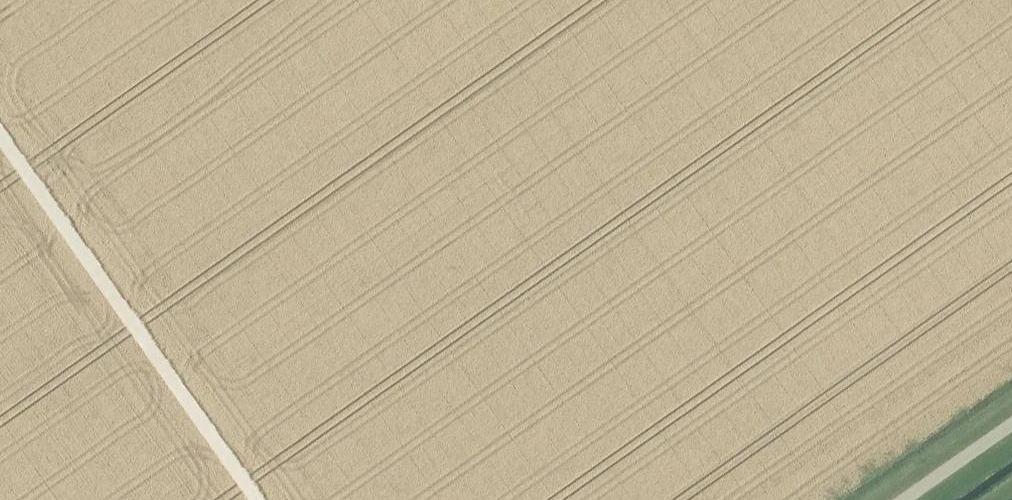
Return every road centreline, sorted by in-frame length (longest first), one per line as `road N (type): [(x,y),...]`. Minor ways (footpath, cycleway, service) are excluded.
road 1 (unclassified): [(1011,418),(898,499)]

